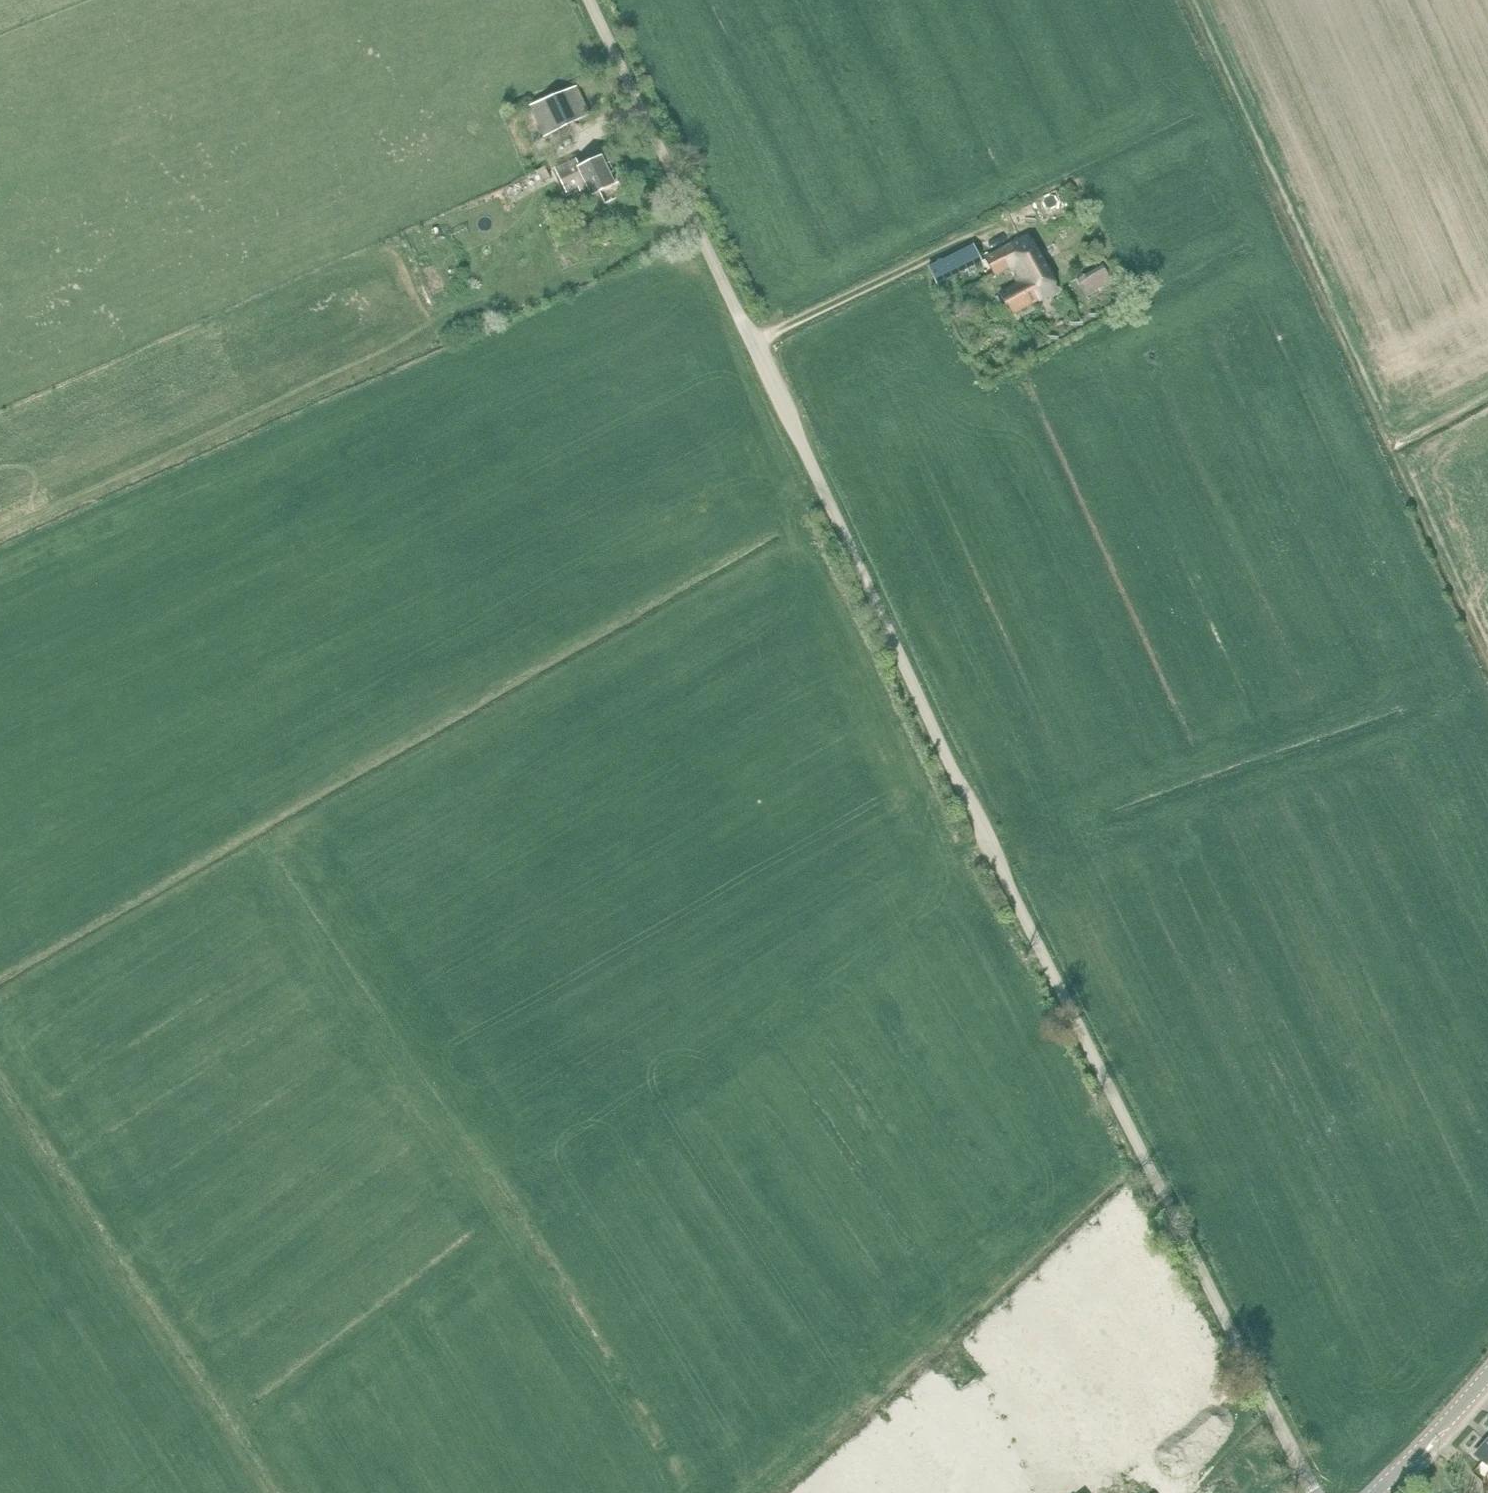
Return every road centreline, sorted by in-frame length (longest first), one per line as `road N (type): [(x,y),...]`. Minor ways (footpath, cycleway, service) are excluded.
road 1 (unclassified): [(1313,1492),(1037,943),(589,0)]
road 2 (tertiary): [(1377,1492),(1487,1373)]

